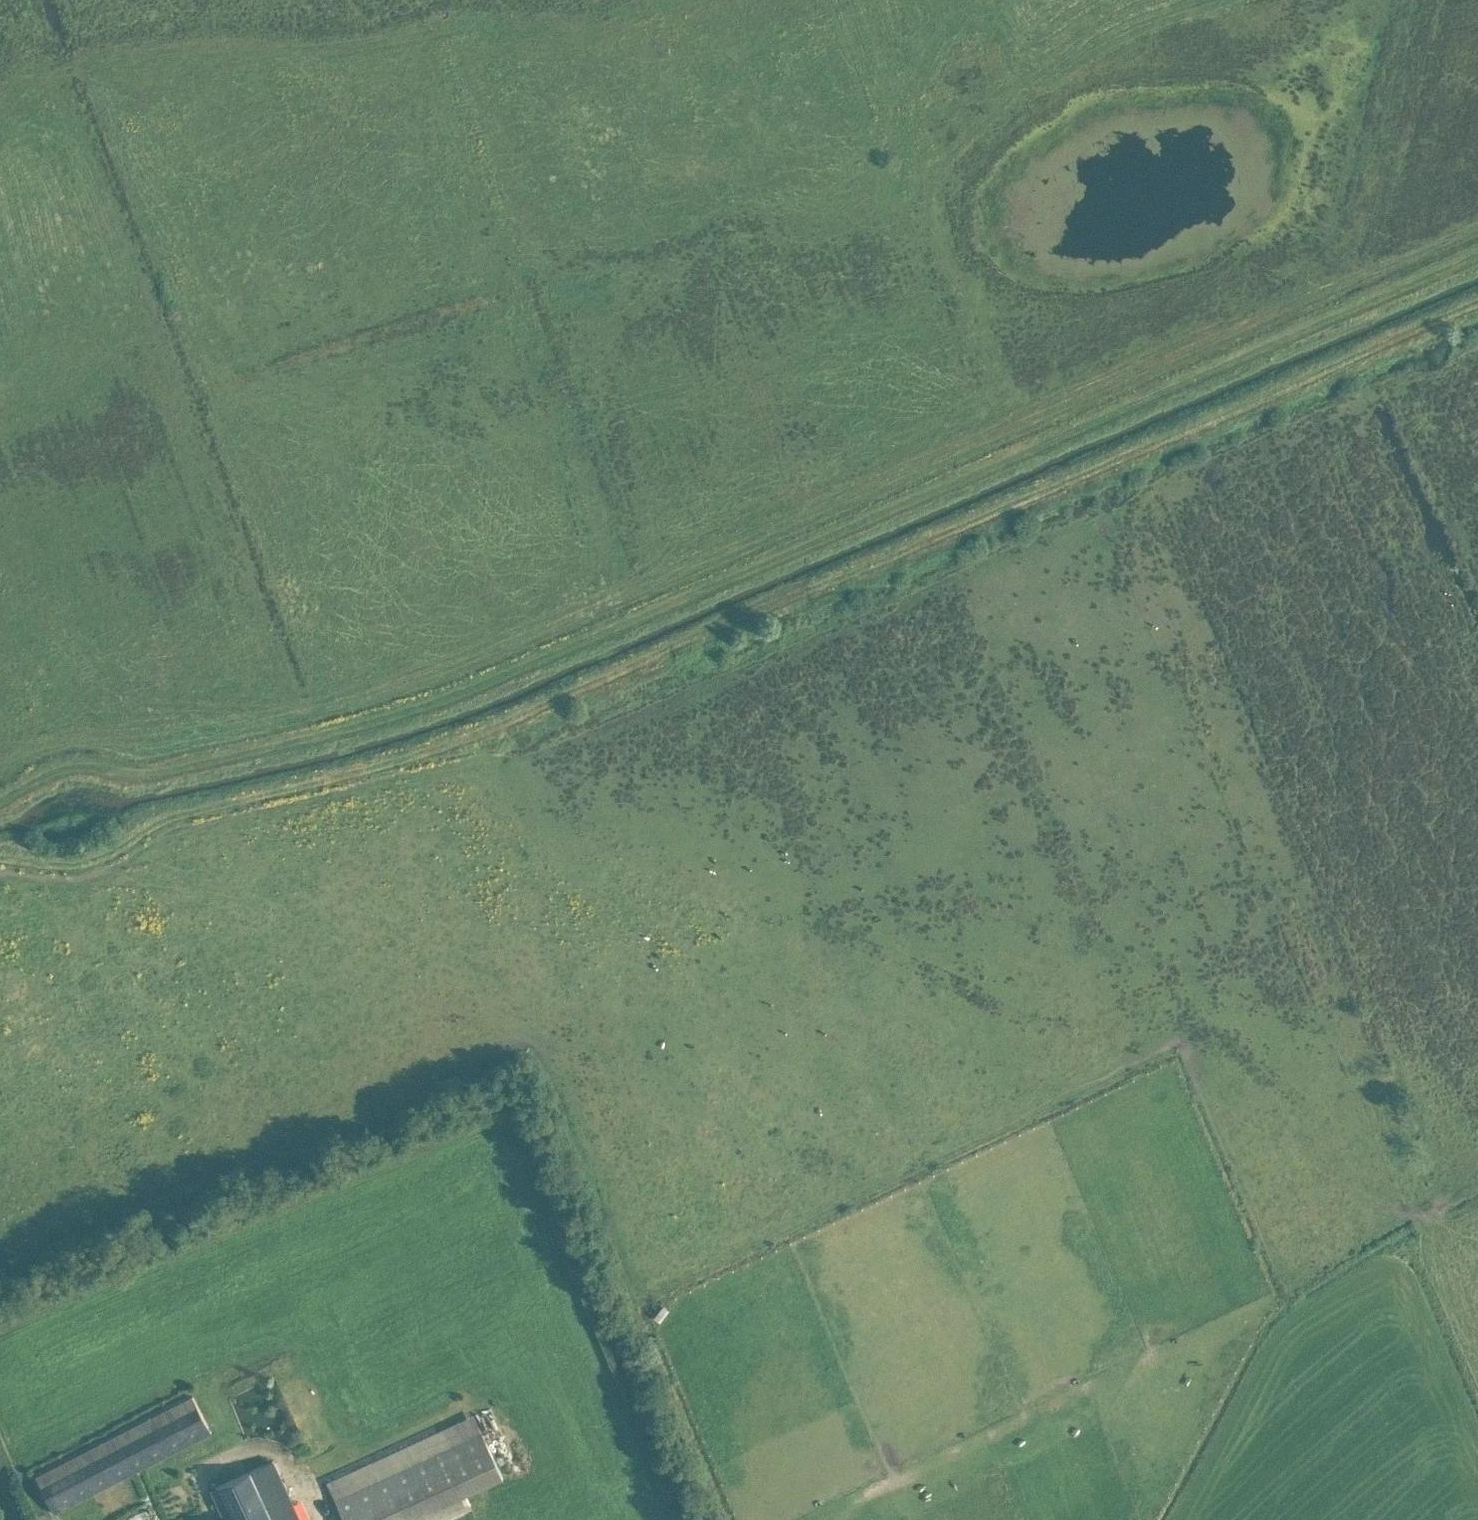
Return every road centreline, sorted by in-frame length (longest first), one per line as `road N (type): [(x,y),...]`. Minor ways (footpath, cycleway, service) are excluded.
road 1 (track): [(1477,307),(467,739),(174,817),(102,855),(38,863),(0,856)]

